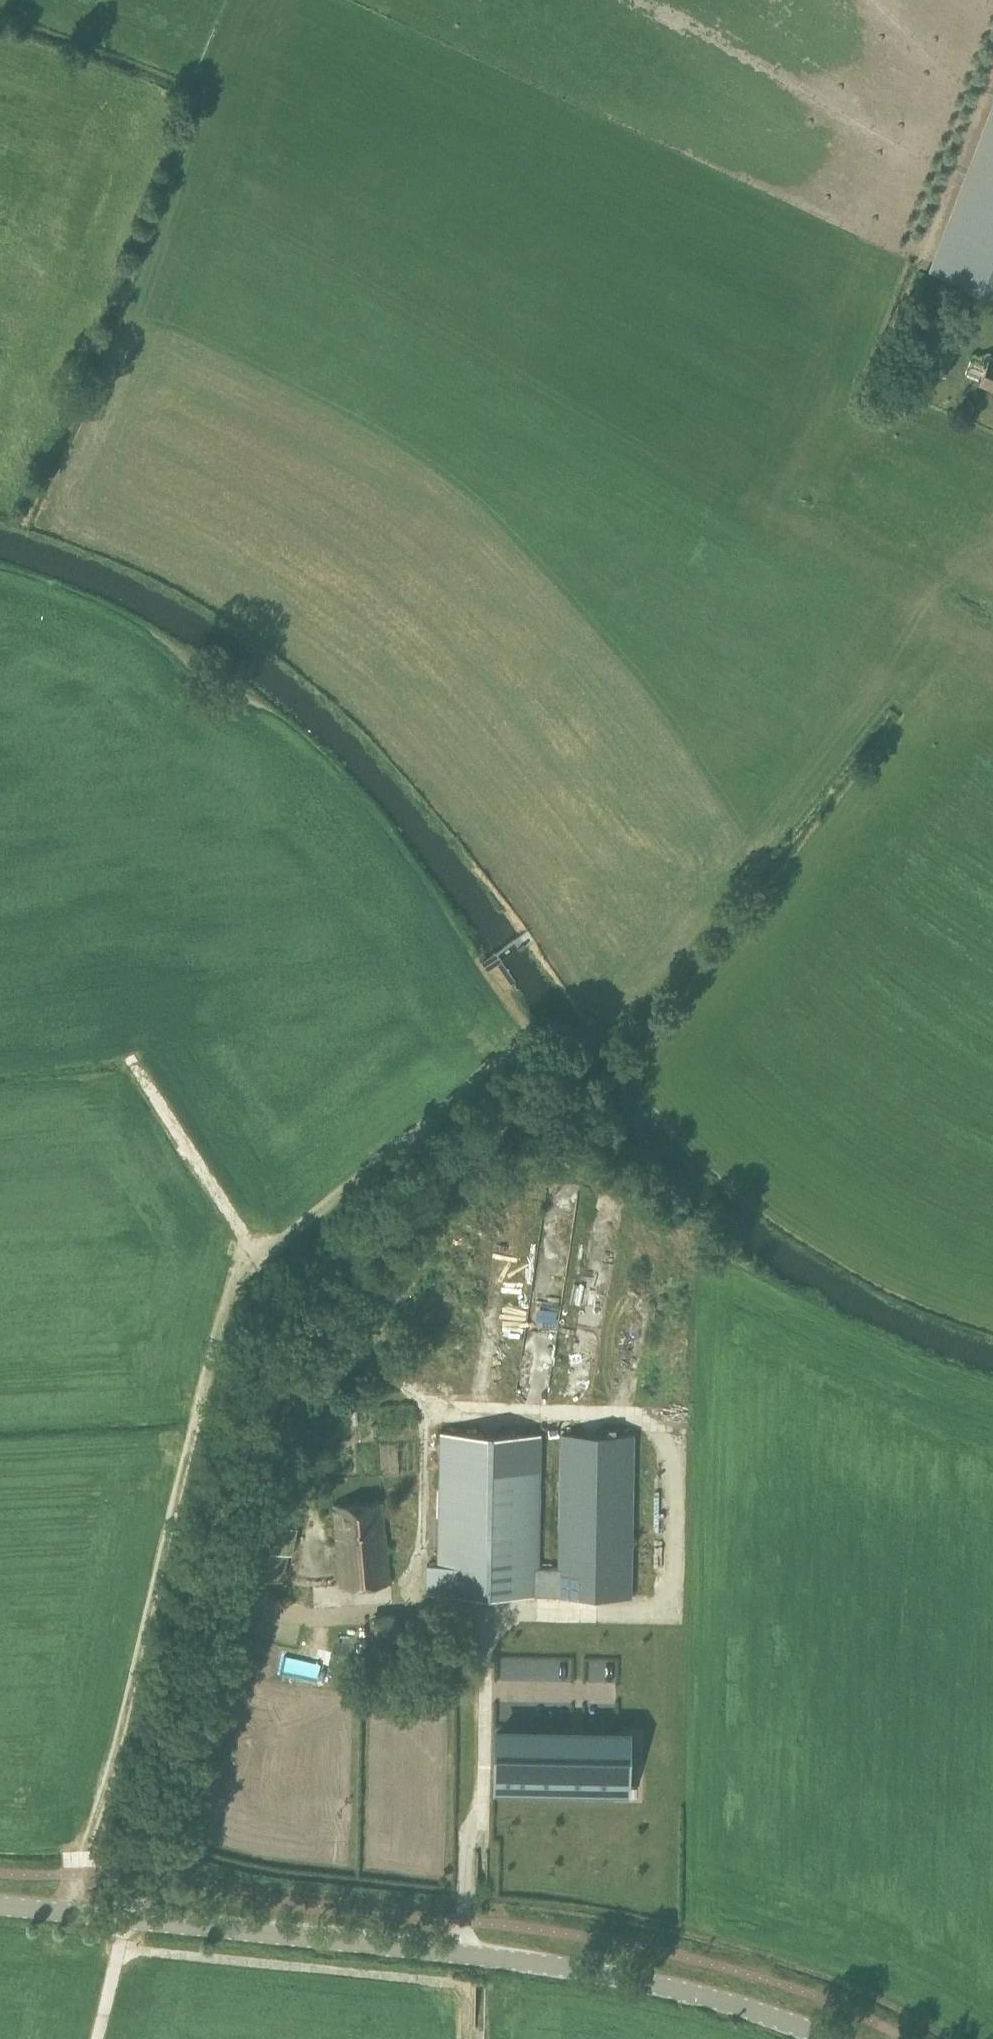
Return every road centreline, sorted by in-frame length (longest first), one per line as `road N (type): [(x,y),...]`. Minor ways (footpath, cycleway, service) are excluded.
road 1 (tertiary): [(837,2038),(759,2003),(482,1959),(0,1901)]

